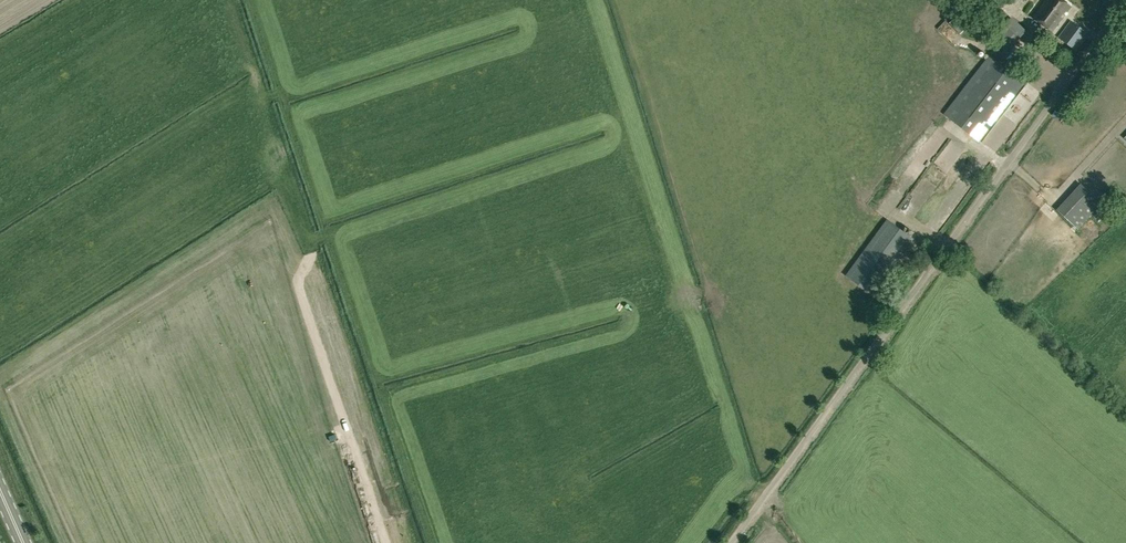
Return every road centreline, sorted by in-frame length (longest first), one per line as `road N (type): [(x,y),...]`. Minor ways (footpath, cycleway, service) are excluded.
road 1 (unclassified): [(733,542),(1123,2)]
road 2 (track): [(603,0),(763,501),(794,542)]

